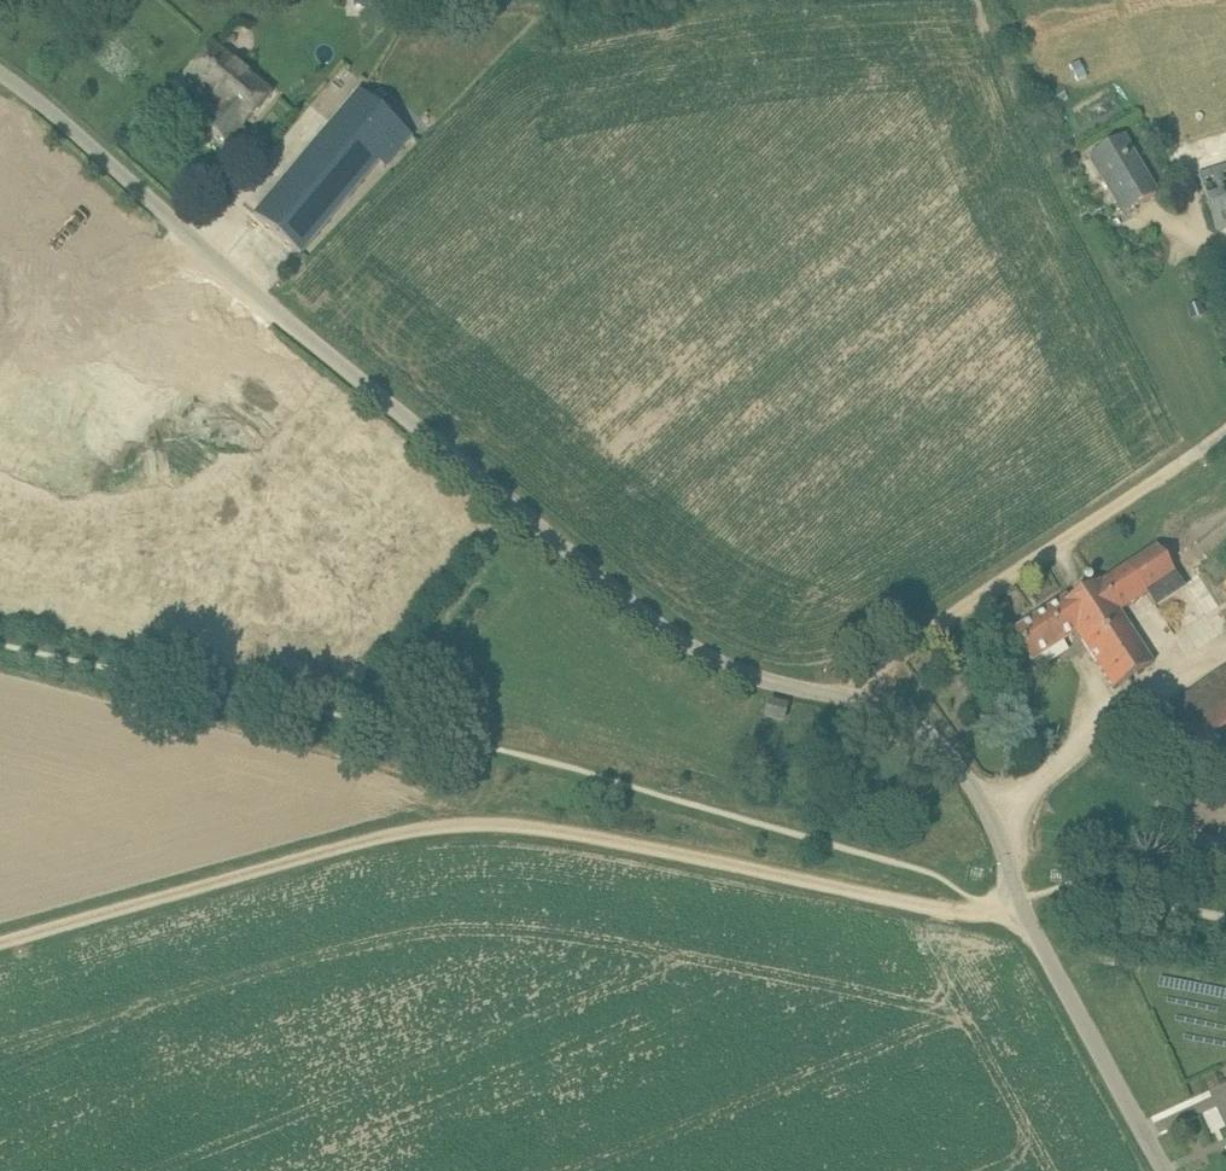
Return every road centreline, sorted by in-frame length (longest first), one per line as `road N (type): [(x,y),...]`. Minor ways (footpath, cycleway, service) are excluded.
road 1 (unclassified): [(1164,1170),(1022,903),(991,816),(941,750),(910,722),(871,702),(727,667),(646,615),(0,73)]
road 2 (track): [(501,819),(961,918),(1022,903)]
road 3 (track): [(0,940),(432,820),(501,819)]

